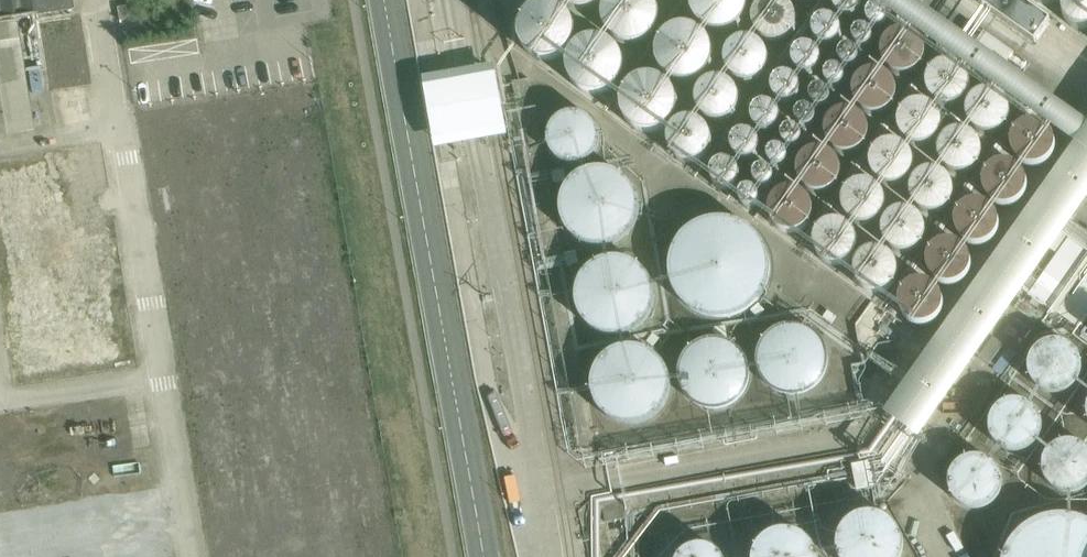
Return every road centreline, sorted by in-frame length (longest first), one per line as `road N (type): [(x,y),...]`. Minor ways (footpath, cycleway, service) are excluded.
road 1 (unclassified): [(484,556),(385,0)]

